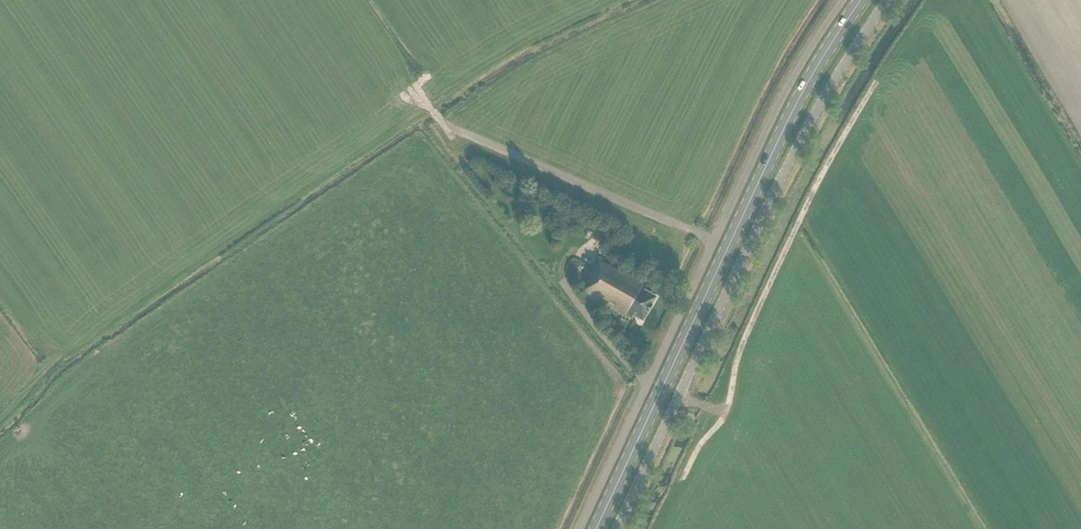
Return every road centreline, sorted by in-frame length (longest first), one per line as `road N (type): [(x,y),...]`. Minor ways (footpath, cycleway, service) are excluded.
road 1 (unclassified): [(617,528),(788,165),(887,0)]
road 2 (primary): [(596,528),(794,109),(861,0)]
road 3 (unclassified): [(580,528),(780,102),(843,0)]

